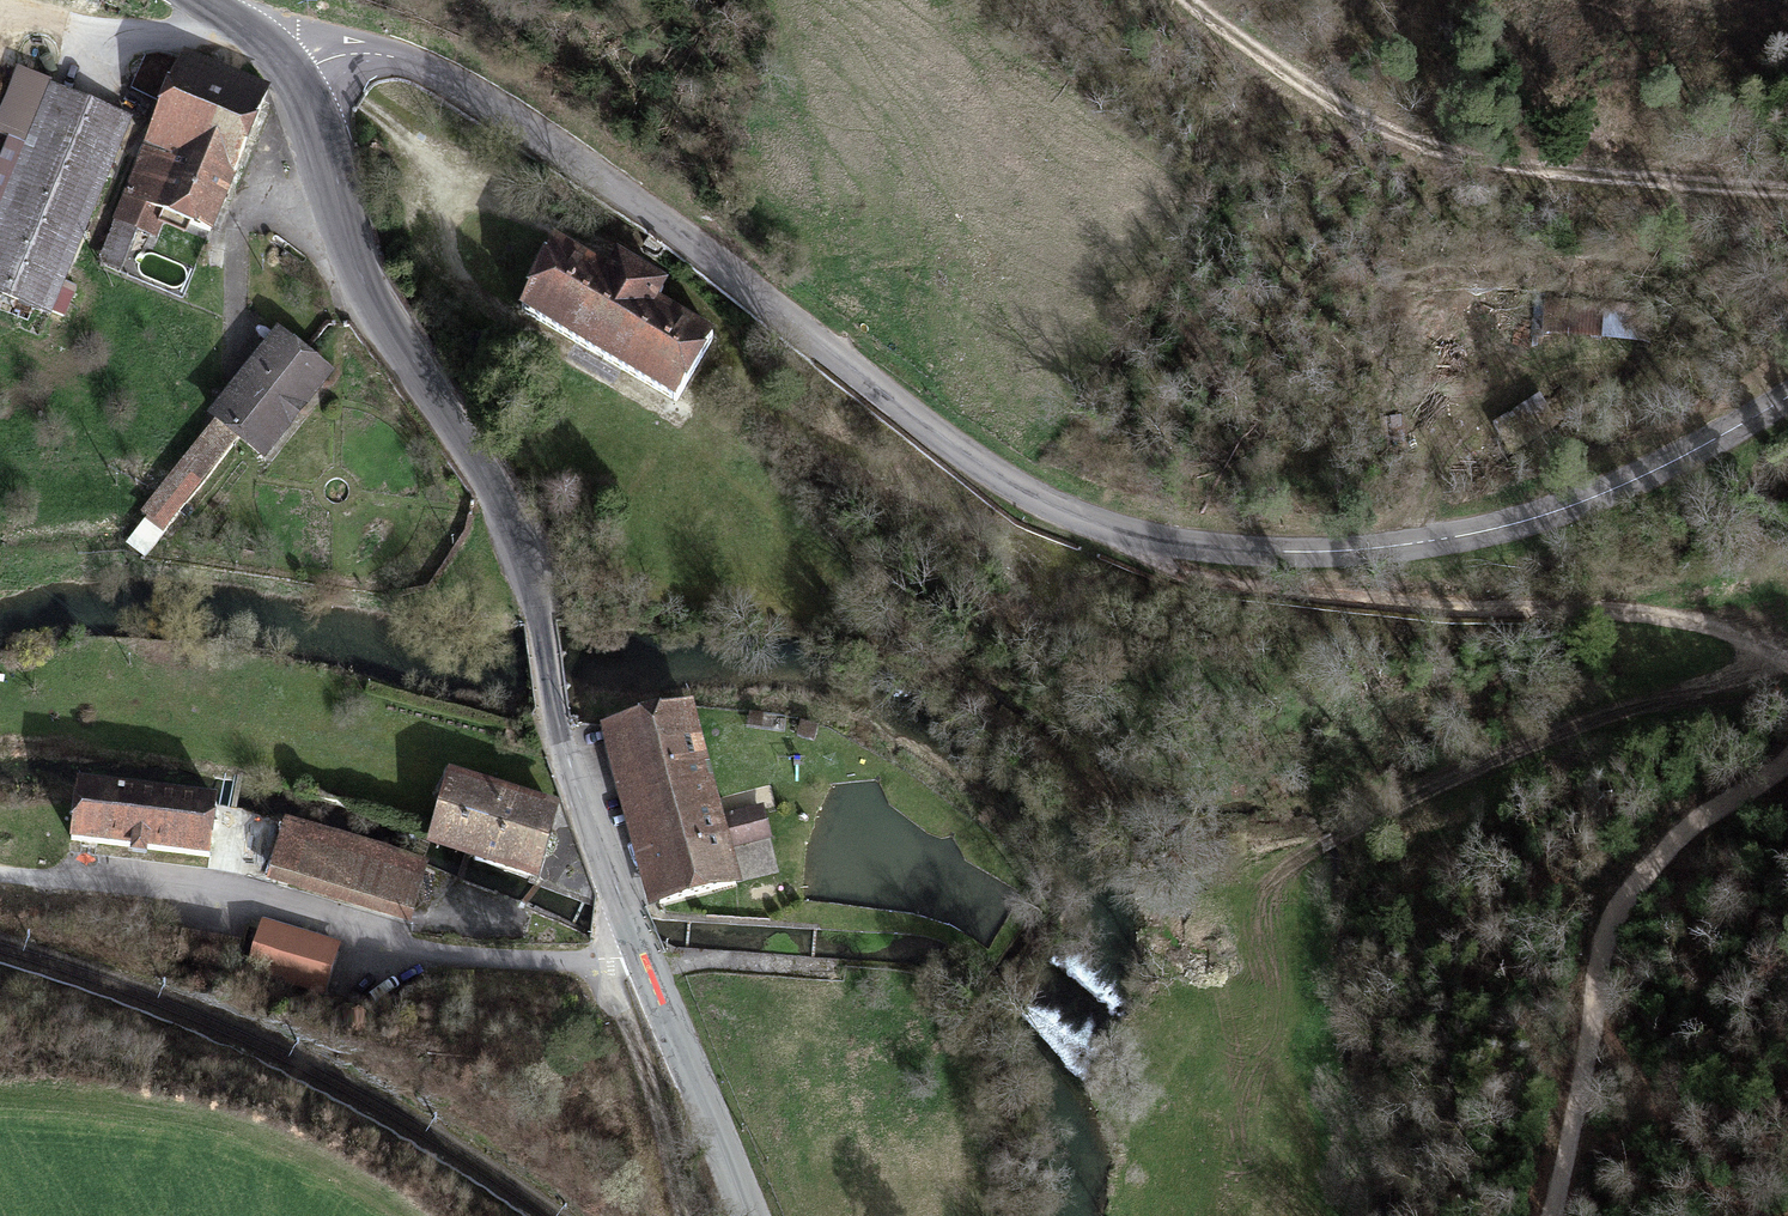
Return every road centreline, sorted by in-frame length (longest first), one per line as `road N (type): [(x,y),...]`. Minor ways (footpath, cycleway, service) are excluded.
road 1 (tertiary): [(1787,395),(1660,467),(1522,523),(1337,552),(1138,538),(1008,482),(503,112),(422,65),(341,51),(291,80)]
road 2 (primary): [(642,960),(556,734),(539,617),(508,516),(378,320),(291,80)]
road 3 (track): [(1066,512),(1032,573),(958,507),(763,408),(731,360),(722,327),(663,274),(478,186),(442,186),(431,219),(469,294)]
road 4 (track): [(1787,661),(1655,616),(1459,612),(1207,579),(1138,538)]
road 5 (track): [(1189,0),(1365,130),(1494,166),(1787,195)]
road 6 (track): [(1554,1215),(1601,948),(1632,886),(1702,816),(1787,753)]
road 7 (track): [(1768,655),(1741,675),(1598,720),(1400,803),(1287,867)]
road 8 (residential): [(243,896),(353,928),(413,958),(642,960)]
road 9 (primary): [(747,1215),(642,960)]
road 10 (track): [(606,961),(684,1215)]
road 11 (track): [(845,971),(642,960)]
road 12 (primary): [(291,80),(259,37),(191,0)]

